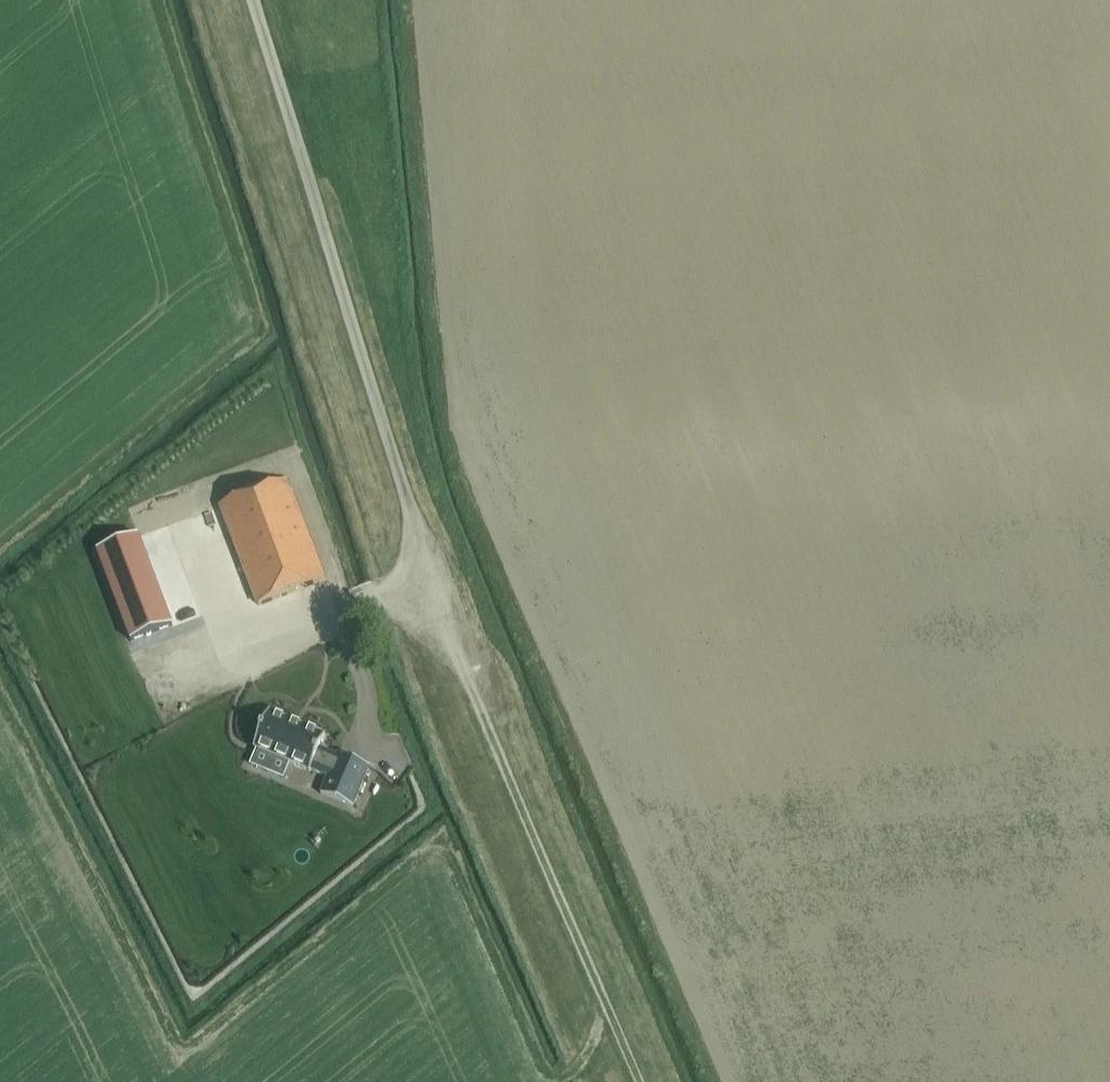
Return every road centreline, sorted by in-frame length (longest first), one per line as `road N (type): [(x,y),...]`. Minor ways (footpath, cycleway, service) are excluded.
road 1 (track): [(250,0),(429,575),(341,616)]

